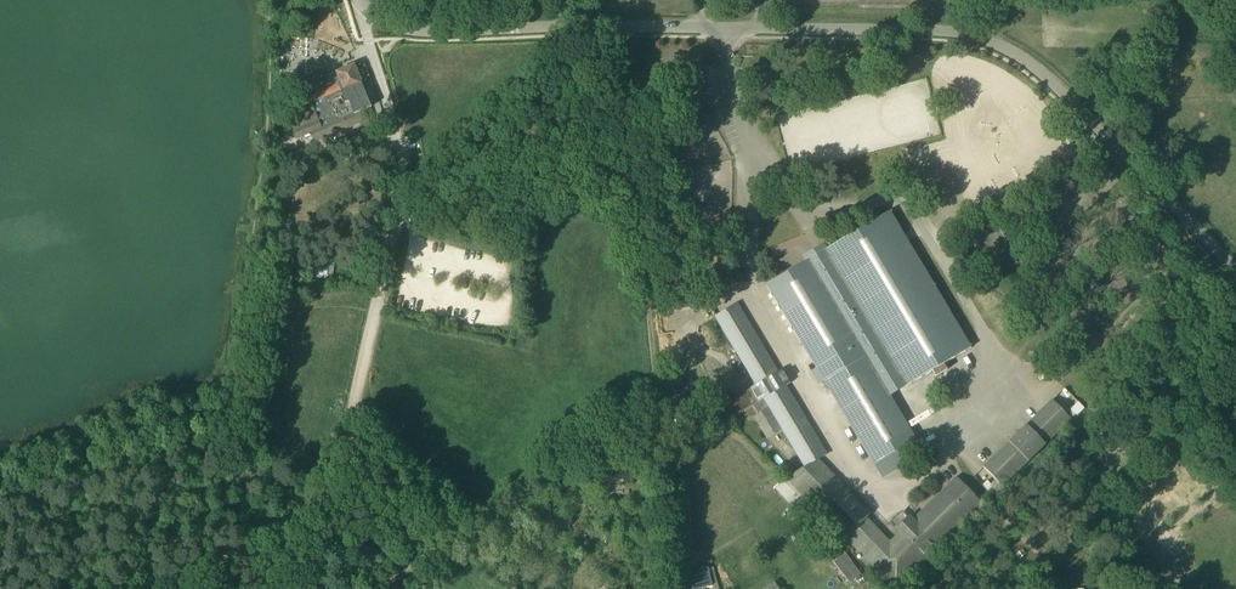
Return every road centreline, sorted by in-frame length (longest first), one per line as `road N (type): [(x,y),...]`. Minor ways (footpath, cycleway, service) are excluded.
road 1 (unclassified): [(1235,276),(1015,55),(979,36),(624,26),(368,32),(352,0)]
road 2 (track): [(388,470),(358,429),(395,200),(392,142),(368,32)]
road 3 (track): [(664,405),(624,26)]
road 4 (track): [(388,470),(454,529),(634,415),(664,405)]
road 5 (track): [(156,588),(237,557),(388,470)]
road 6 (track): [(679,588),(664,405)]

